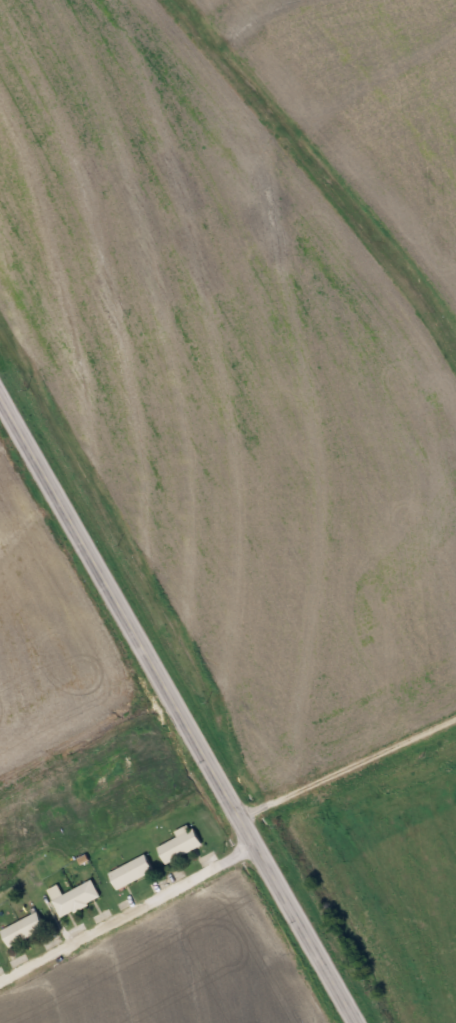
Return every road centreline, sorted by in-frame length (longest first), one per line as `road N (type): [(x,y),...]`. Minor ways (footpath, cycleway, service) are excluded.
road 1 (secondary): [(361,1022),(0,396)]
road 2 (residential): [(257,846),(0,982)]

